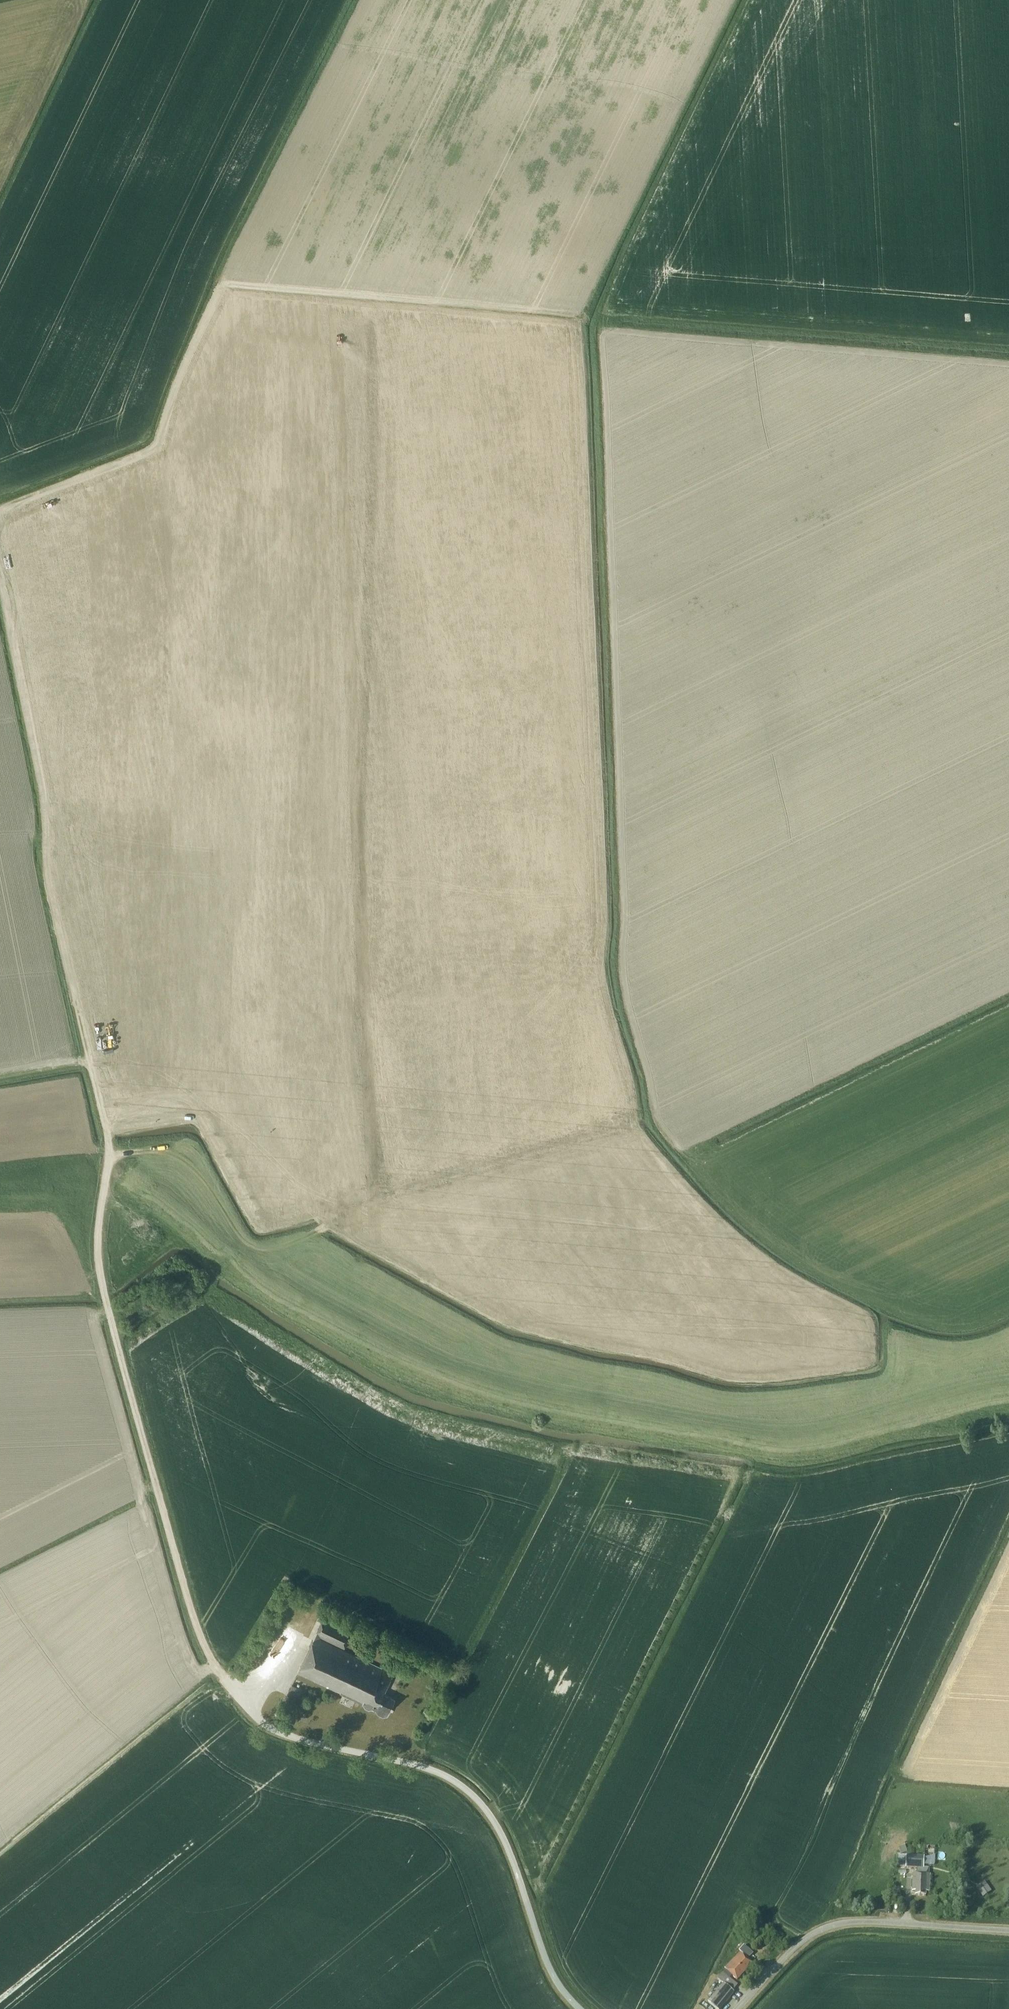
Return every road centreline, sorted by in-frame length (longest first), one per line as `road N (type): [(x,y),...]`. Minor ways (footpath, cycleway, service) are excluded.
road 1 (unclassified): [(737,2008),(800,1943),(830,1926),(1008,1929)]

